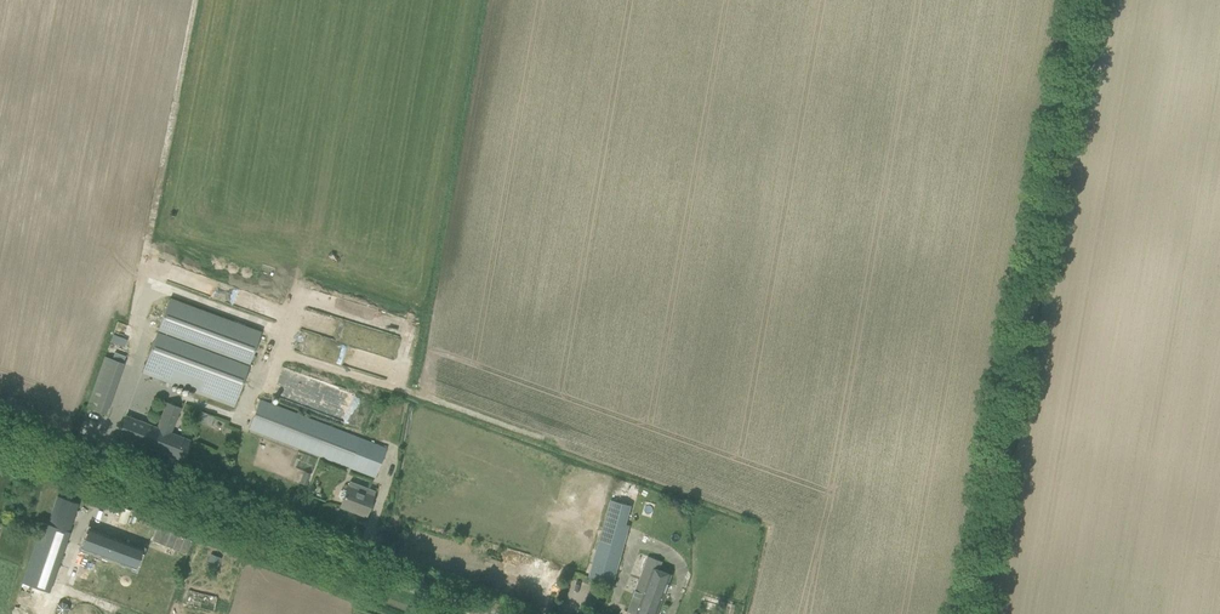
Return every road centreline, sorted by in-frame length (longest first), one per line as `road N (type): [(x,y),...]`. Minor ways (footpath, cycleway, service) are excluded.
road 1 (unclassified): [(971,613),(1078,0)]
road 2 (unclassified): [(473,613),(0,434)]

